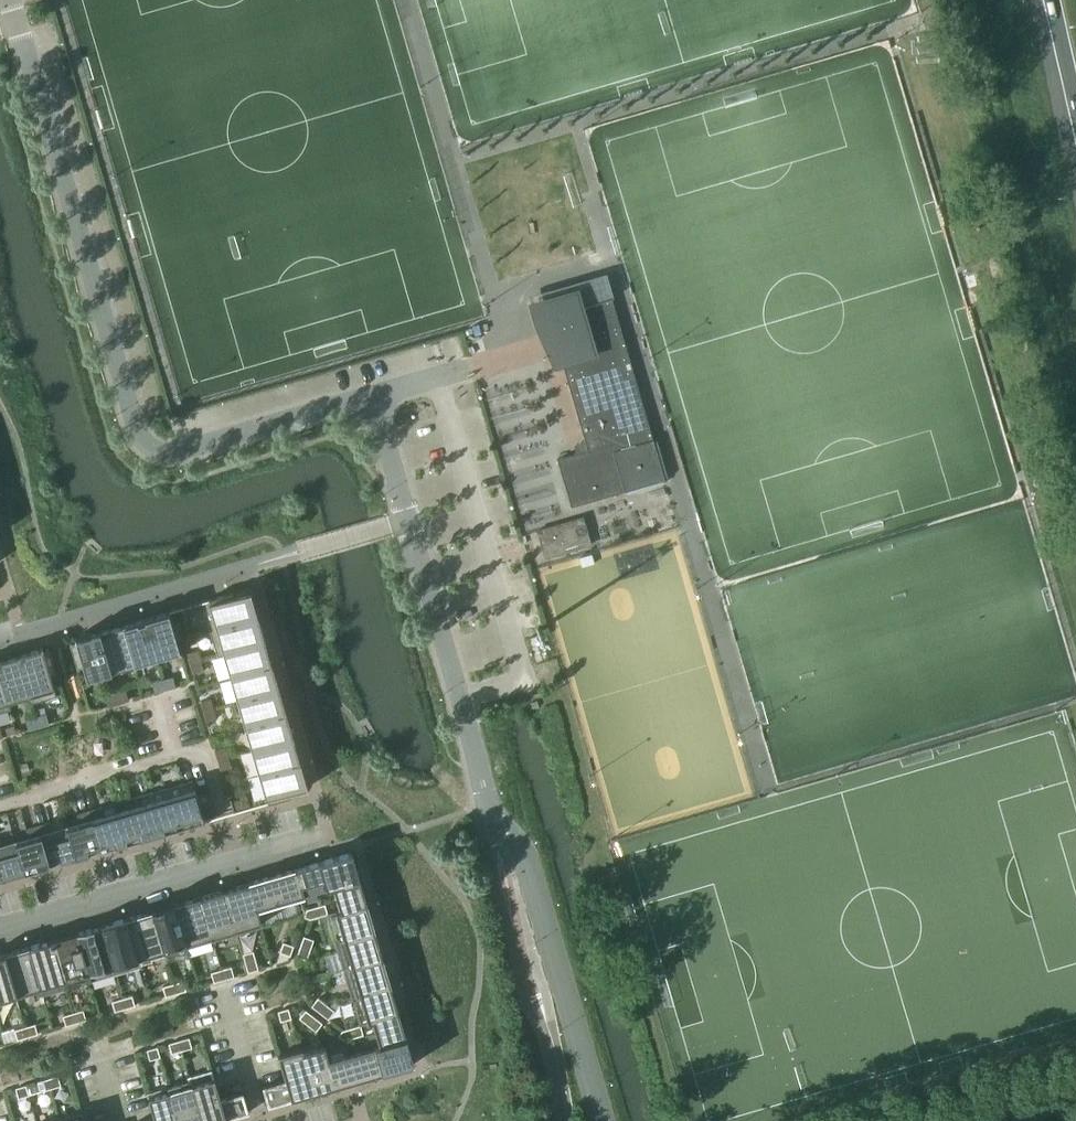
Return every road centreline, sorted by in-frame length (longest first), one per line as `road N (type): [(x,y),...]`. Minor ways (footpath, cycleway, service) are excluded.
road 1 (unclassified): [(17,24),(141,439),(176,451),(372,394),(493,831)]
road 2 (residential): [(0,929),(305,840)]
road 3 (unclassified): [(602,1120),(529,865),(493,831)]
road 4 (motorway): [(1048,0),(1075,122)]

